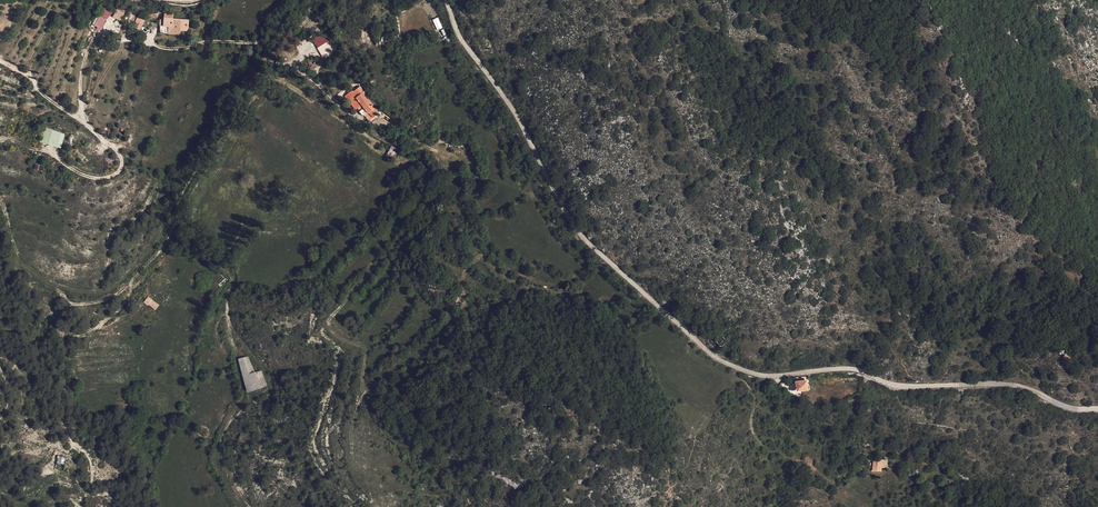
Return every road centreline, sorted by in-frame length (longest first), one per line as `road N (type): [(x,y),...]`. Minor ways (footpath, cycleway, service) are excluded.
road 1 (unclassified): [(1097,410),(1025,388),(897,386),(851,370),(772,376),(714,358),(582,242),(517,117),(458,34),(447,0)]
road 2 (track): [(0,61),(113,146),(122,163),(97,178),(53,154),(0,142)]
road 3 (track): [(301,0),(266,43),(177,218)]
road 4 (track): [(1025,388),(1002,346),(1029,311),(1069,309),(1070,273)]
road 5 (track): [(833,481),(762,446),(751,424),(756,397),(743,371)]
road 6 (track): [(72,304),(120,292),(177,218)]
road 7 (track): [(0,202),(18,258),(72,304)]

